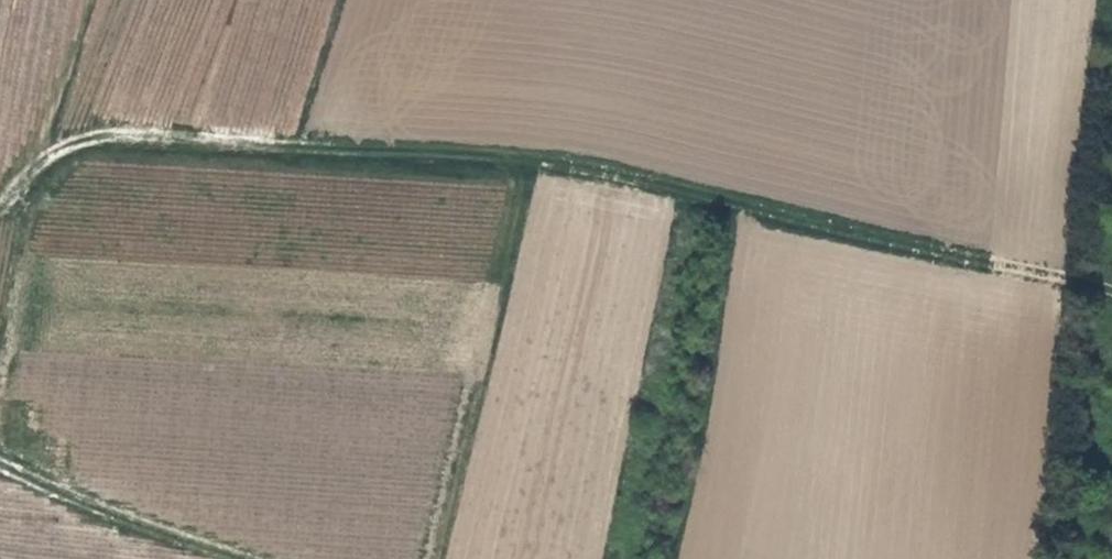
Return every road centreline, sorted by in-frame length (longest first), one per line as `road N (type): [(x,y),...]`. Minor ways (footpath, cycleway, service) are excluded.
road 1 (track): [(1111,290),(596,167),(521,158),(117,134),(50,155),(0,206)]
road 2 (track): [(236,558),(95,510),(0,466)]

